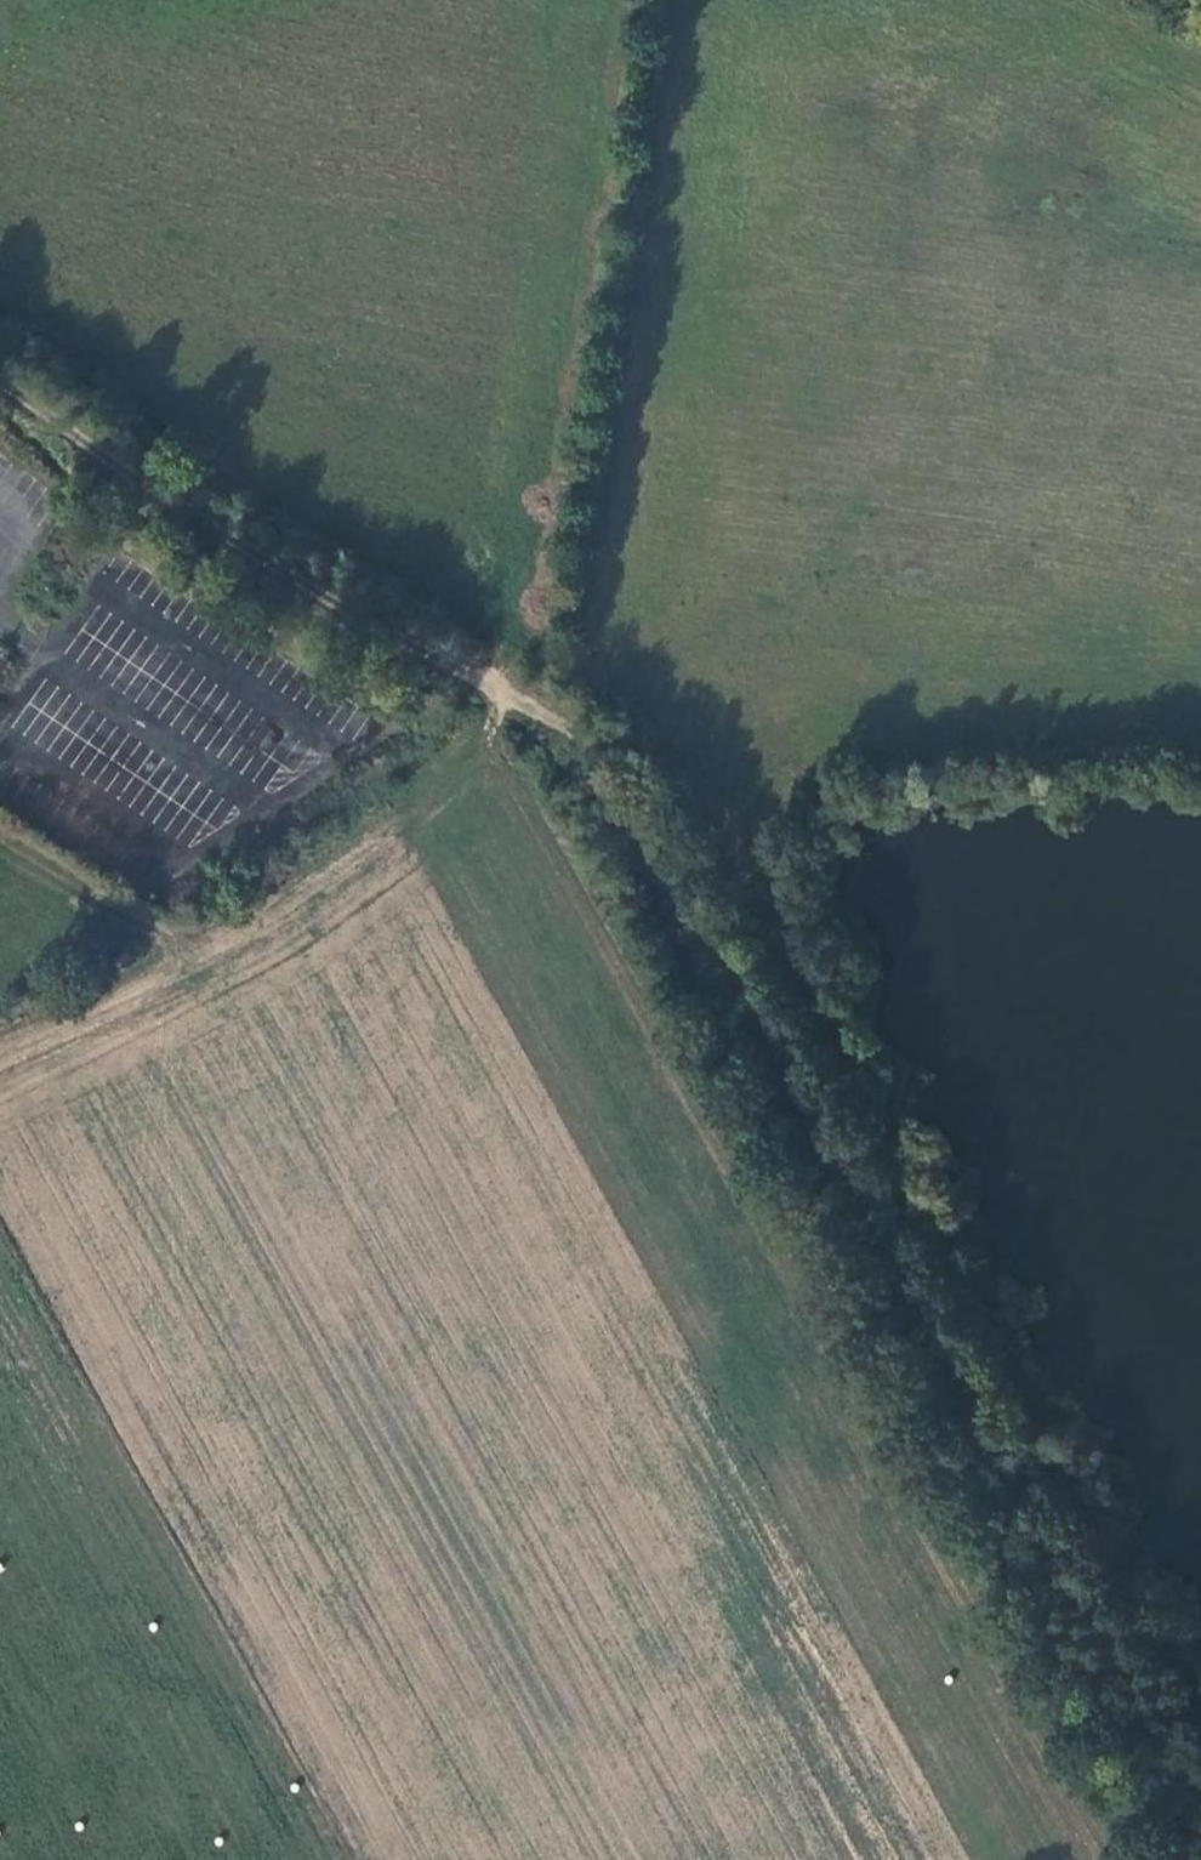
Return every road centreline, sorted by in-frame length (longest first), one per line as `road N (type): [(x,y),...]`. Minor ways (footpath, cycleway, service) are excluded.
road 1 (track): [(0,392),(552,711),(636,809)]

